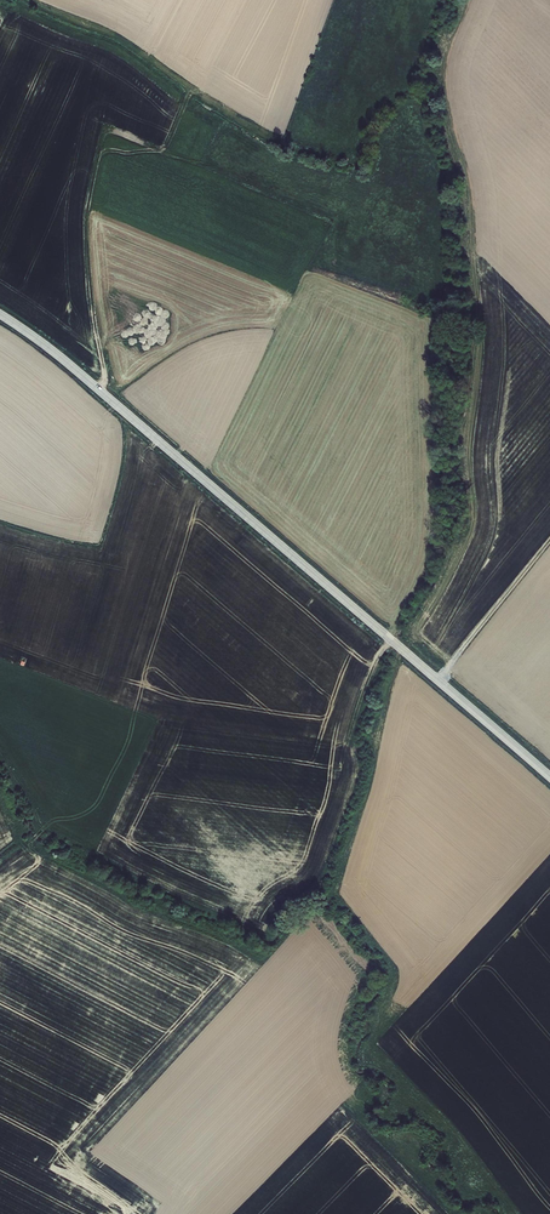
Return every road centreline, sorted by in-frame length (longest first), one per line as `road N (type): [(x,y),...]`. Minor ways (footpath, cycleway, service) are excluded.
road 1 (tertiary): [(549,782),(104,394),(0,315)]

